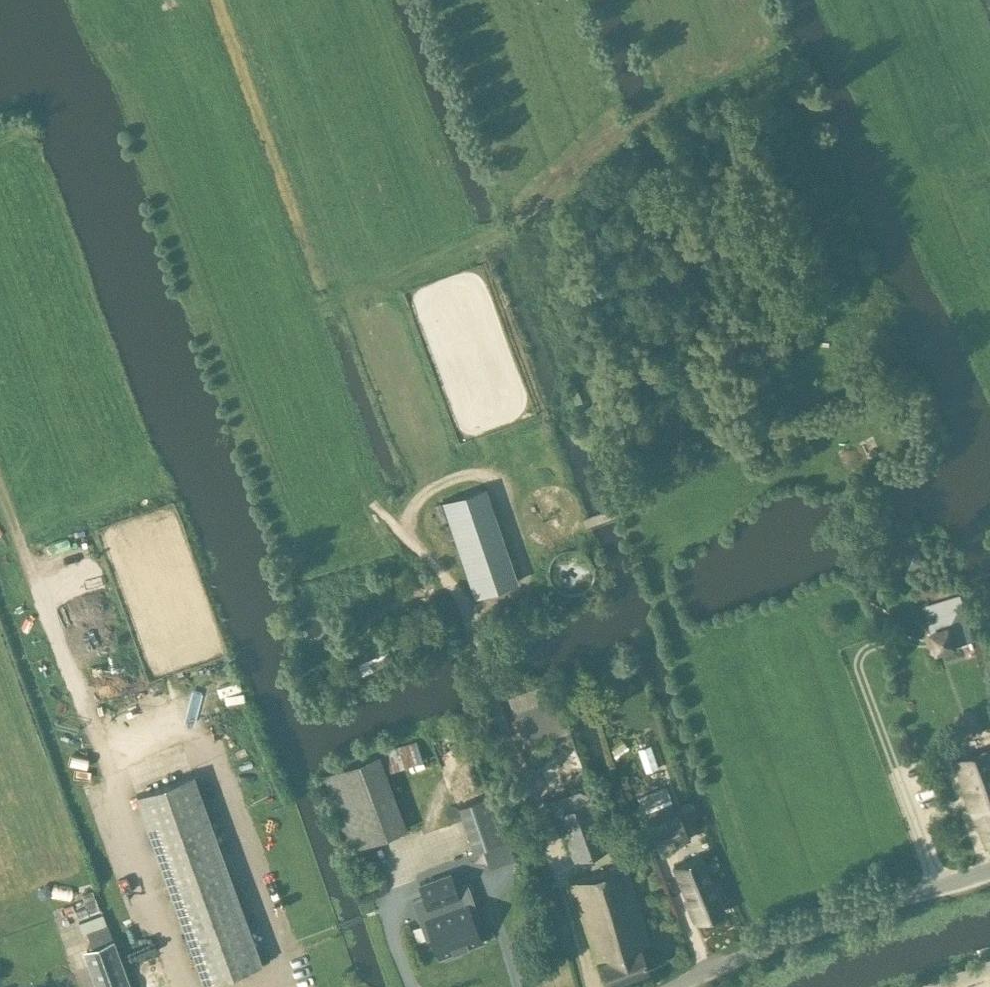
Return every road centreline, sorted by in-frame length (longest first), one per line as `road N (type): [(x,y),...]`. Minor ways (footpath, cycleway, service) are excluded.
road 1 (track): [(594,986),(521,745),(440,580),(373,508),(185,0)]
road 2 (track): [(193,986),(107,786),(0,497)]
road 3 (unclassified): [(673,986),(989,869)]

